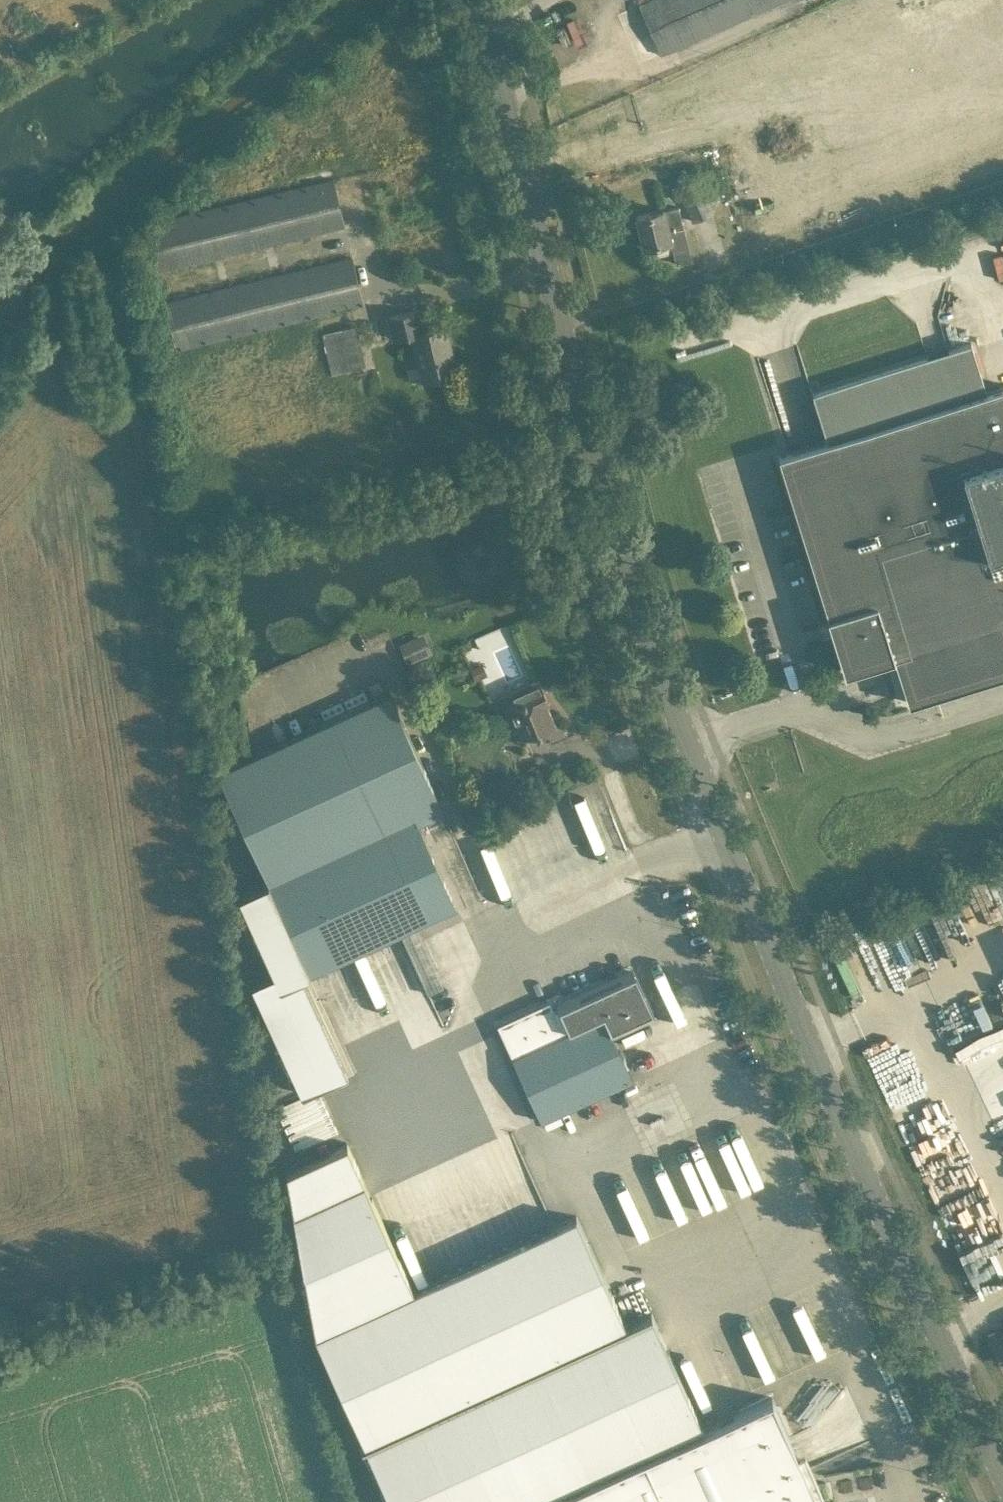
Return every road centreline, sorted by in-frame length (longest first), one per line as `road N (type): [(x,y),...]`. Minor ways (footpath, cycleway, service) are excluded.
road 1 (tertiary): [(1002,1445),(739,857),(667,676),(556,285),(488,0)]

